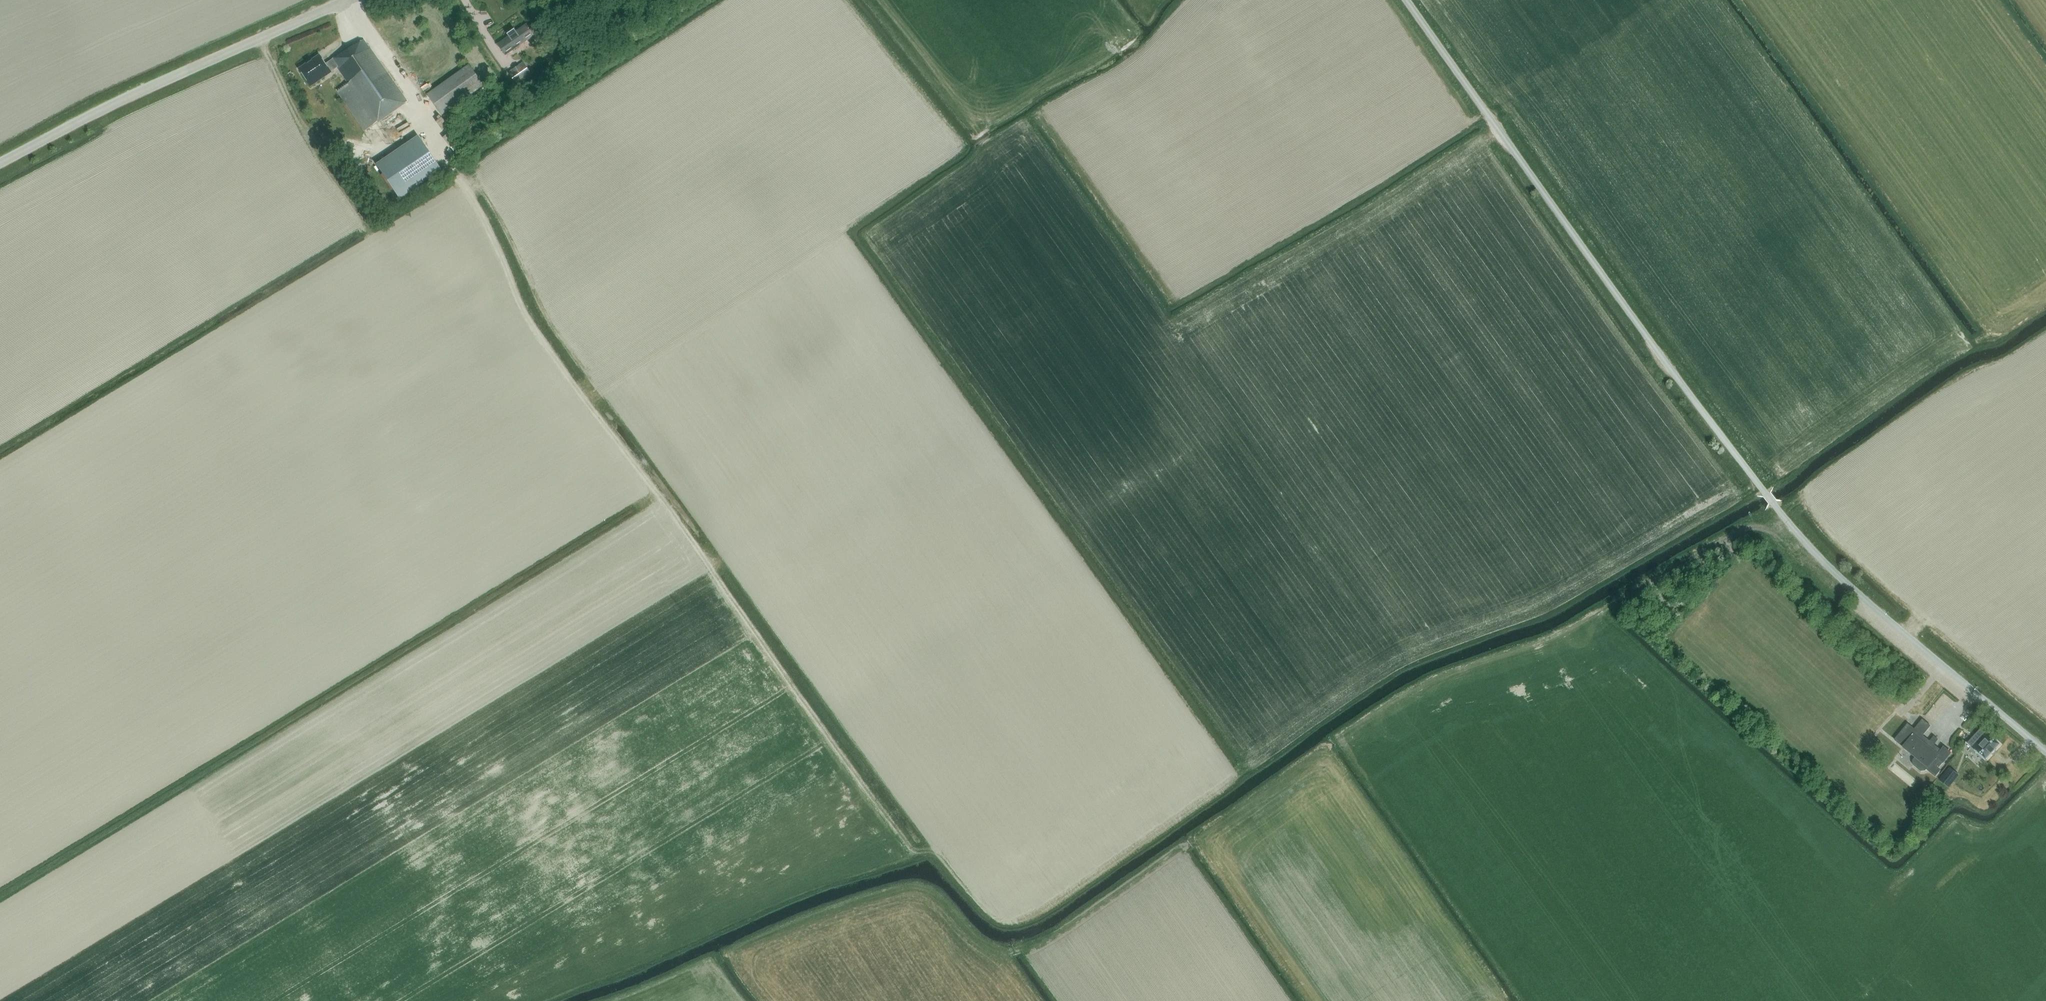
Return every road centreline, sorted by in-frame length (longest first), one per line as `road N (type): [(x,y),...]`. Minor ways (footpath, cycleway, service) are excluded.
road 1 (tertiary): [(2045,752),(1798,534),(1407,0)]
road 2 (tertiary): [(0,162),(348,0)]

